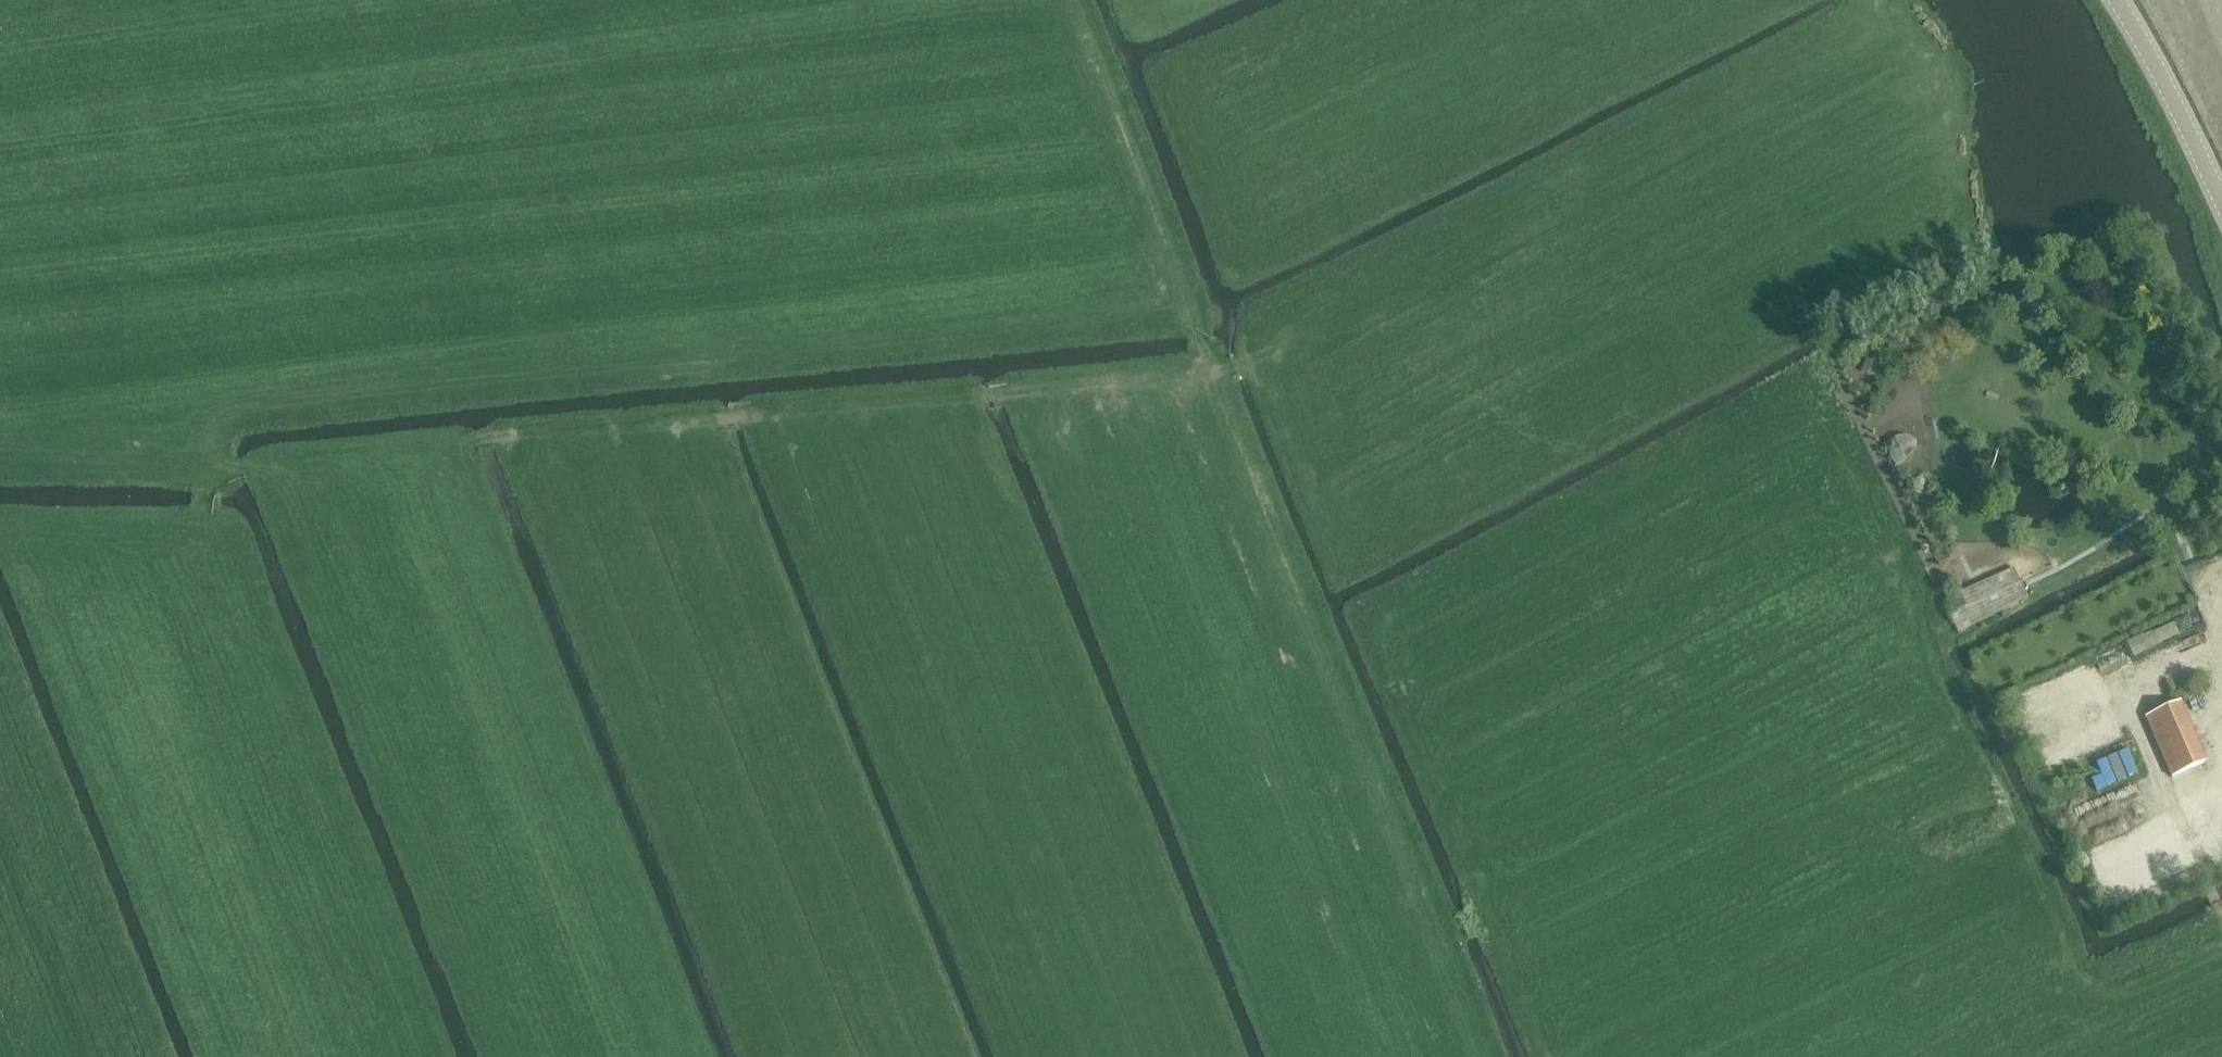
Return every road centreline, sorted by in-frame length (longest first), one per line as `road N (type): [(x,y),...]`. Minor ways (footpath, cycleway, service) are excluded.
road 1 (tertiary): [(2116,0),(2221,204)]

